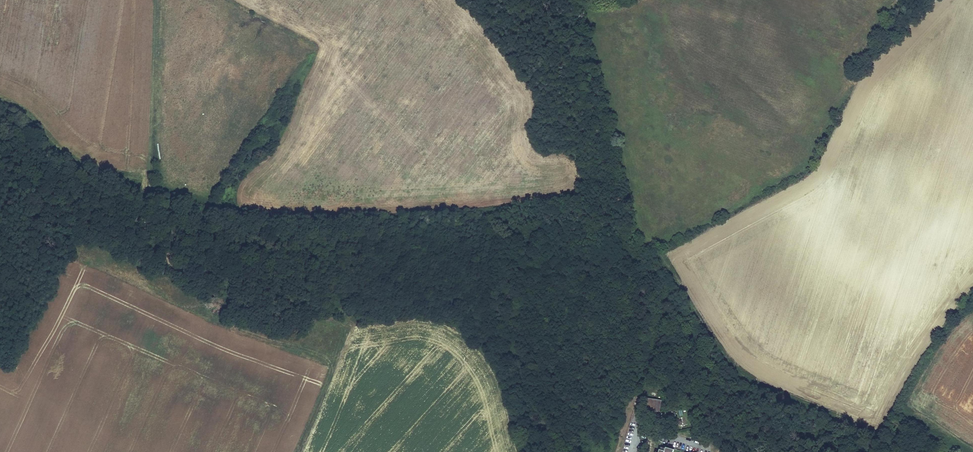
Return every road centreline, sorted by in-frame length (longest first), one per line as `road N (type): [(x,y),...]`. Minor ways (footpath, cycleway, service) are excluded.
road 1 (track): [(156,0),(147,179),(115,176),(66,154),(0,94)]

